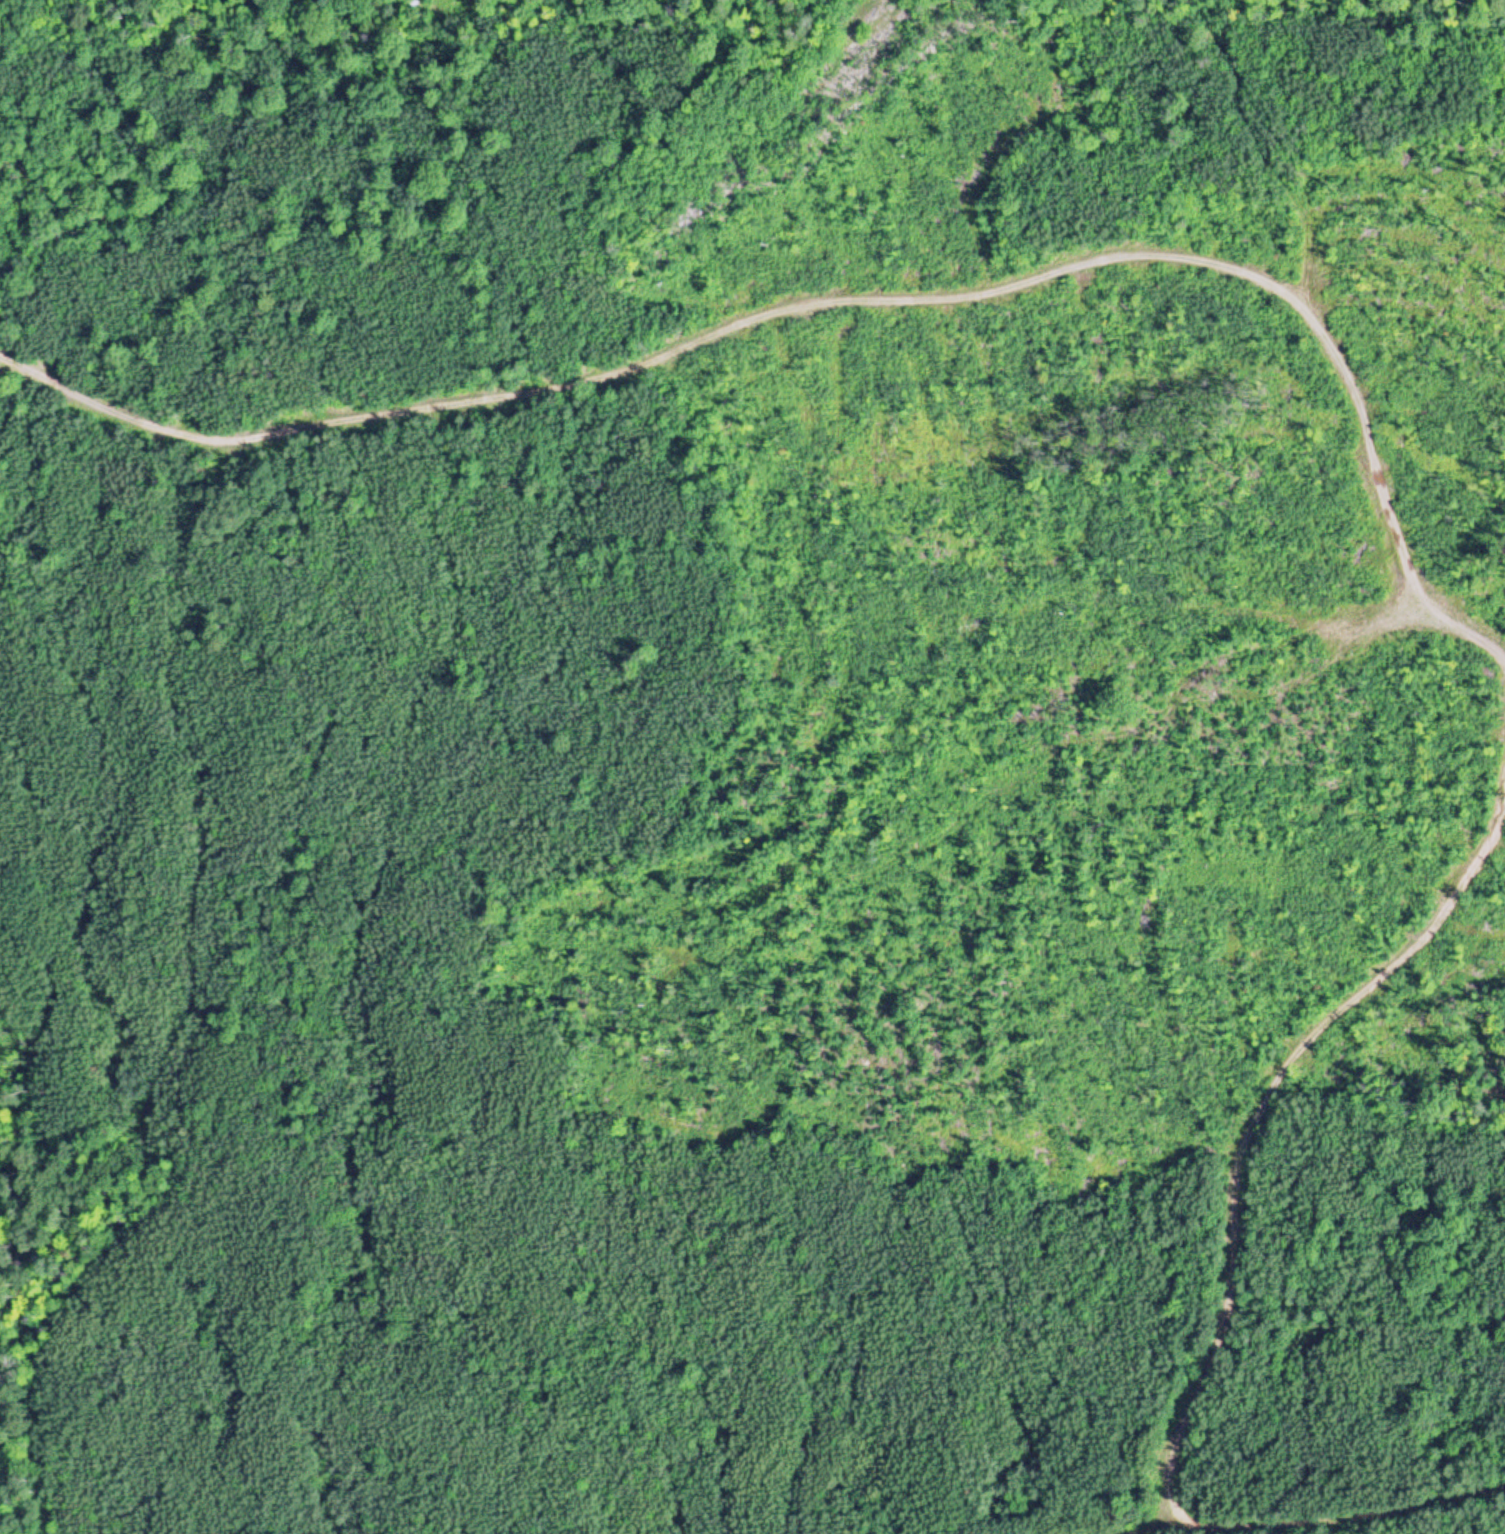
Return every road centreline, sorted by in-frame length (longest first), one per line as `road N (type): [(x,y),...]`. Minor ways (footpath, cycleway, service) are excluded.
road 1 (track): [(1176,1524),(1179,1443),(1221,1349),(1240,1164),(1310,1038),(1436,931),(1504,838)]
road 2 (track): [(1504,671),(1480,639),(1426,610),(1347,358),(1300,304),(1303,180),(1221,40)]
road 3 (track): [(1504,1487),(1322,1519),(1017,1533)]

